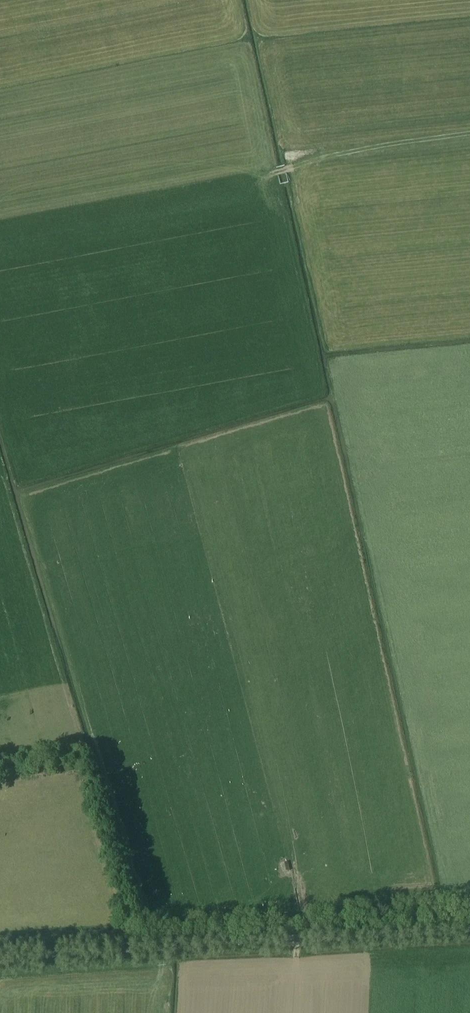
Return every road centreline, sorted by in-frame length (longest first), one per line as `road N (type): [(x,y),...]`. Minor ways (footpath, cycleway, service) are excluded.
road 1 (unclassified): [(0,958),(469,930)]

